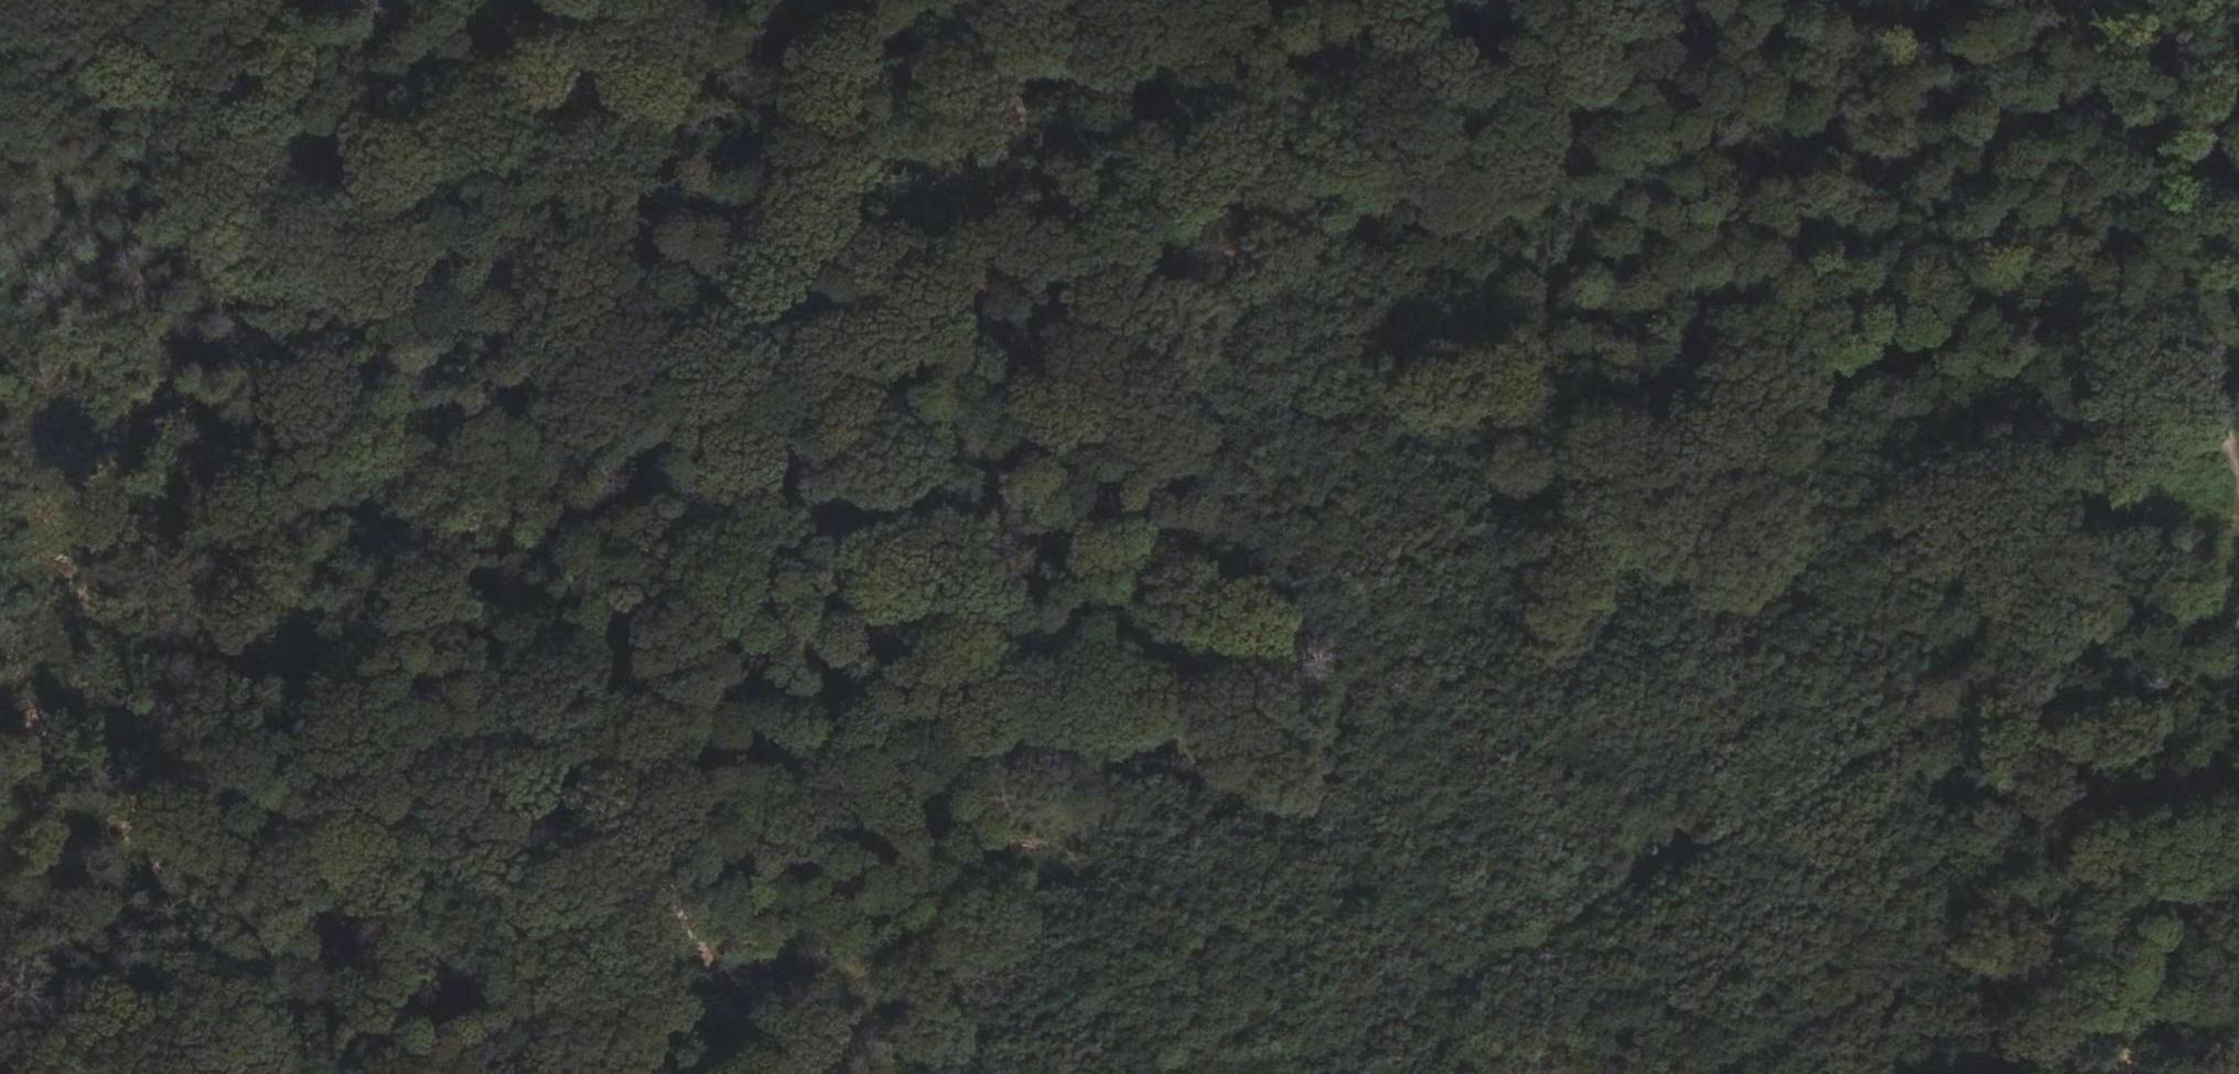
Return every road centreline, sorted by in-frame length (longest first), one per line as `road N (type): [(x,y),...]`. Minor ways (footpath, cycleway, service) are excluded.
road 1 (track): [(765,1073),(196,0)]
road 2 (track): [(2076,0),(2238,487)]
road 3 (track): [(2120,1073),(2238,636)]

